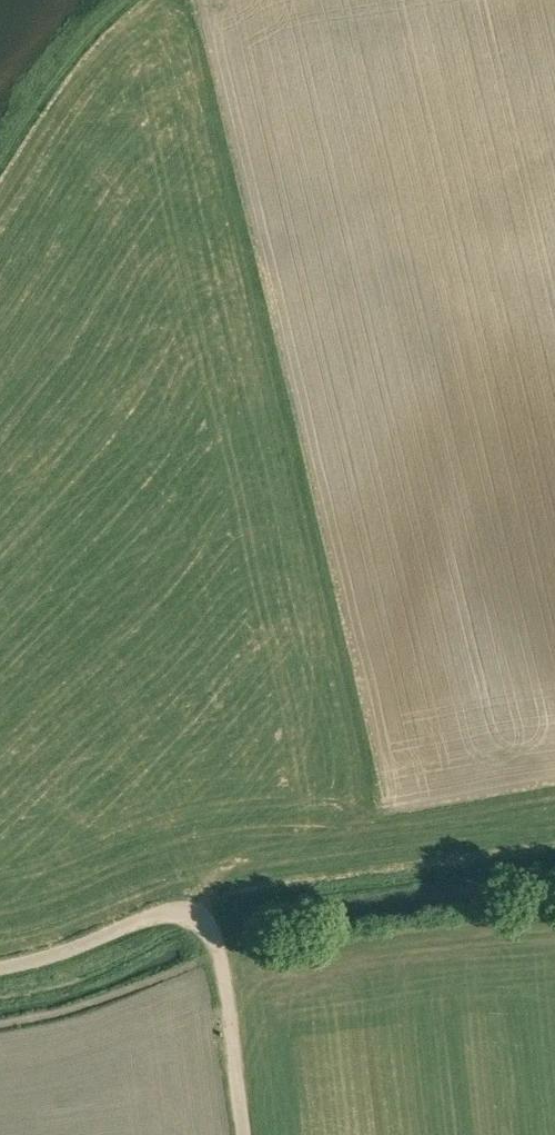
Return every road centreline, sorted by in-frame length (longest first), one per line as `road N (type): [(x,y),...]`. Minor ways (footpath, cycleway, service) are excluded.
road 1 (unclassified): [(246,1134),(220,941),(210,924),(175,909),(49,958),(0,967)]

